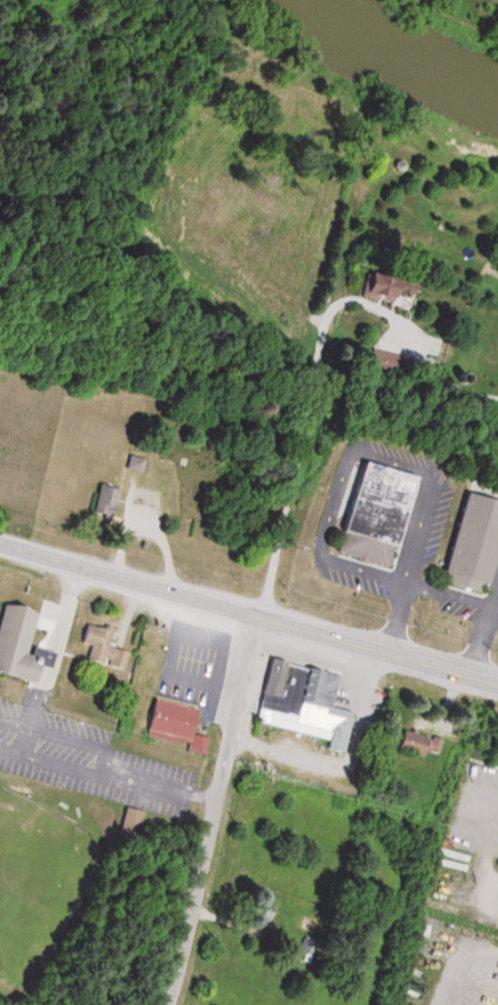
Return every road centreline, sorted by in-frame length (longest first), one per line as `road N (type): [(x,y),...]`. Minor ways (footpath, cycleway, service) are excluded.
road 1 (residential): [(333,311),(164,1004)]
road 2 (tertiary): [(0,545),(497,688)]

